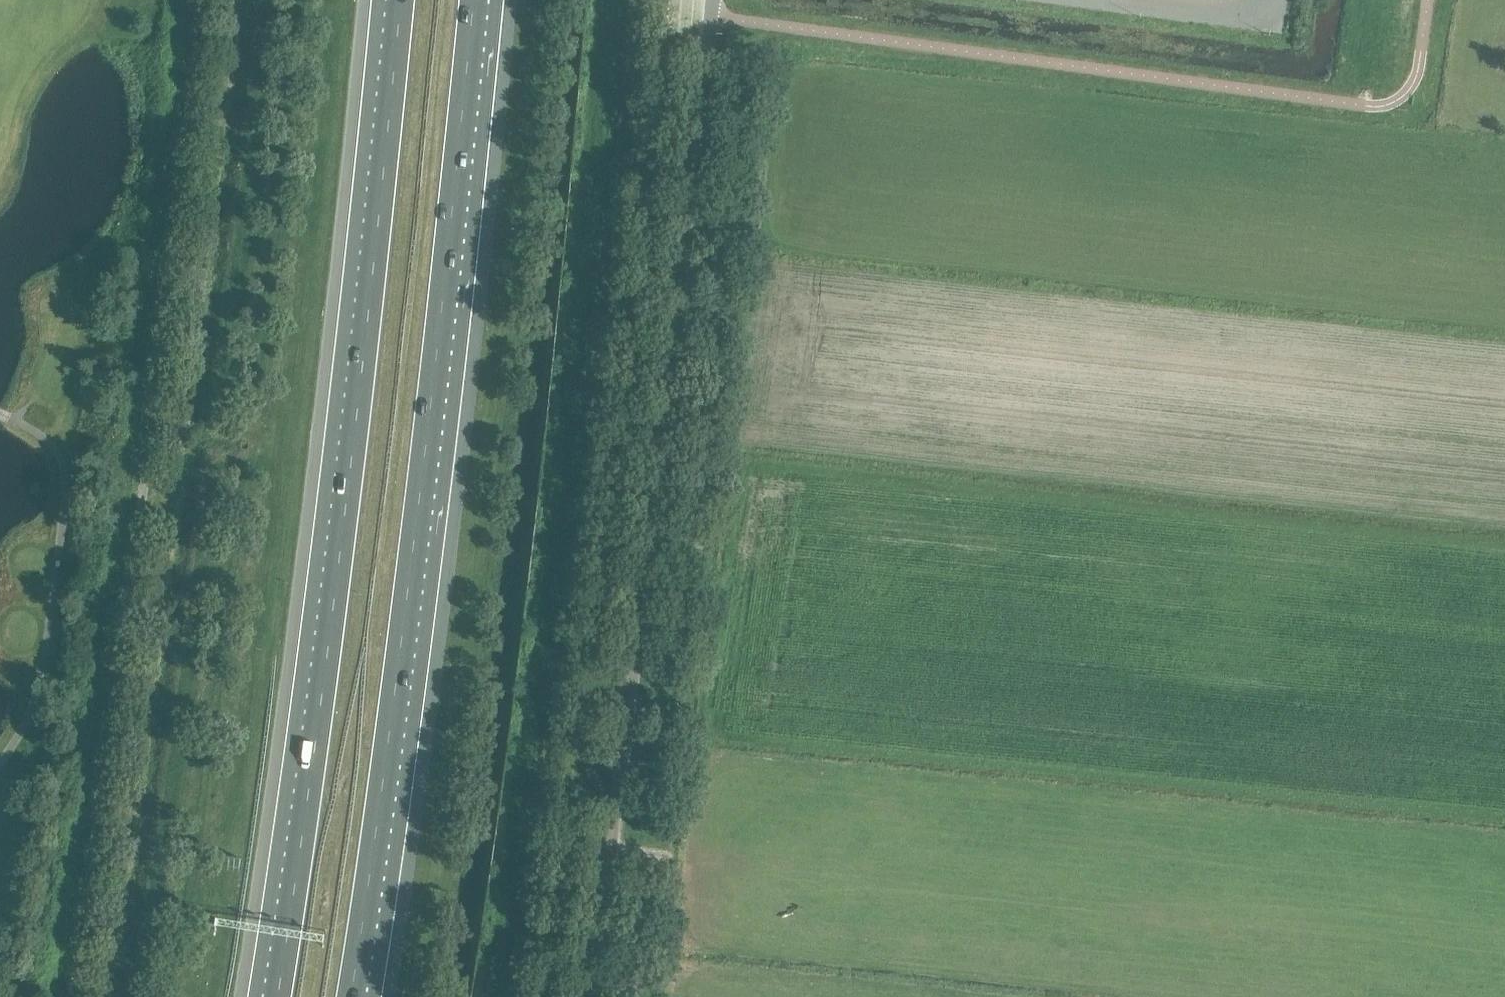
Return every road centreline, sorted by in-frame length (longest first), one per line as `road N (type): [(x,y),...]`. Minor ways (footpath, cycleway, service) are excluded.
road 1 (motorway): [(401,0),(363,370),(278,996)]
road 2 (unclassified): [(590,996),(714,0)]
road 3 (motorway): [(352,996),(432,402),(475,0)]

